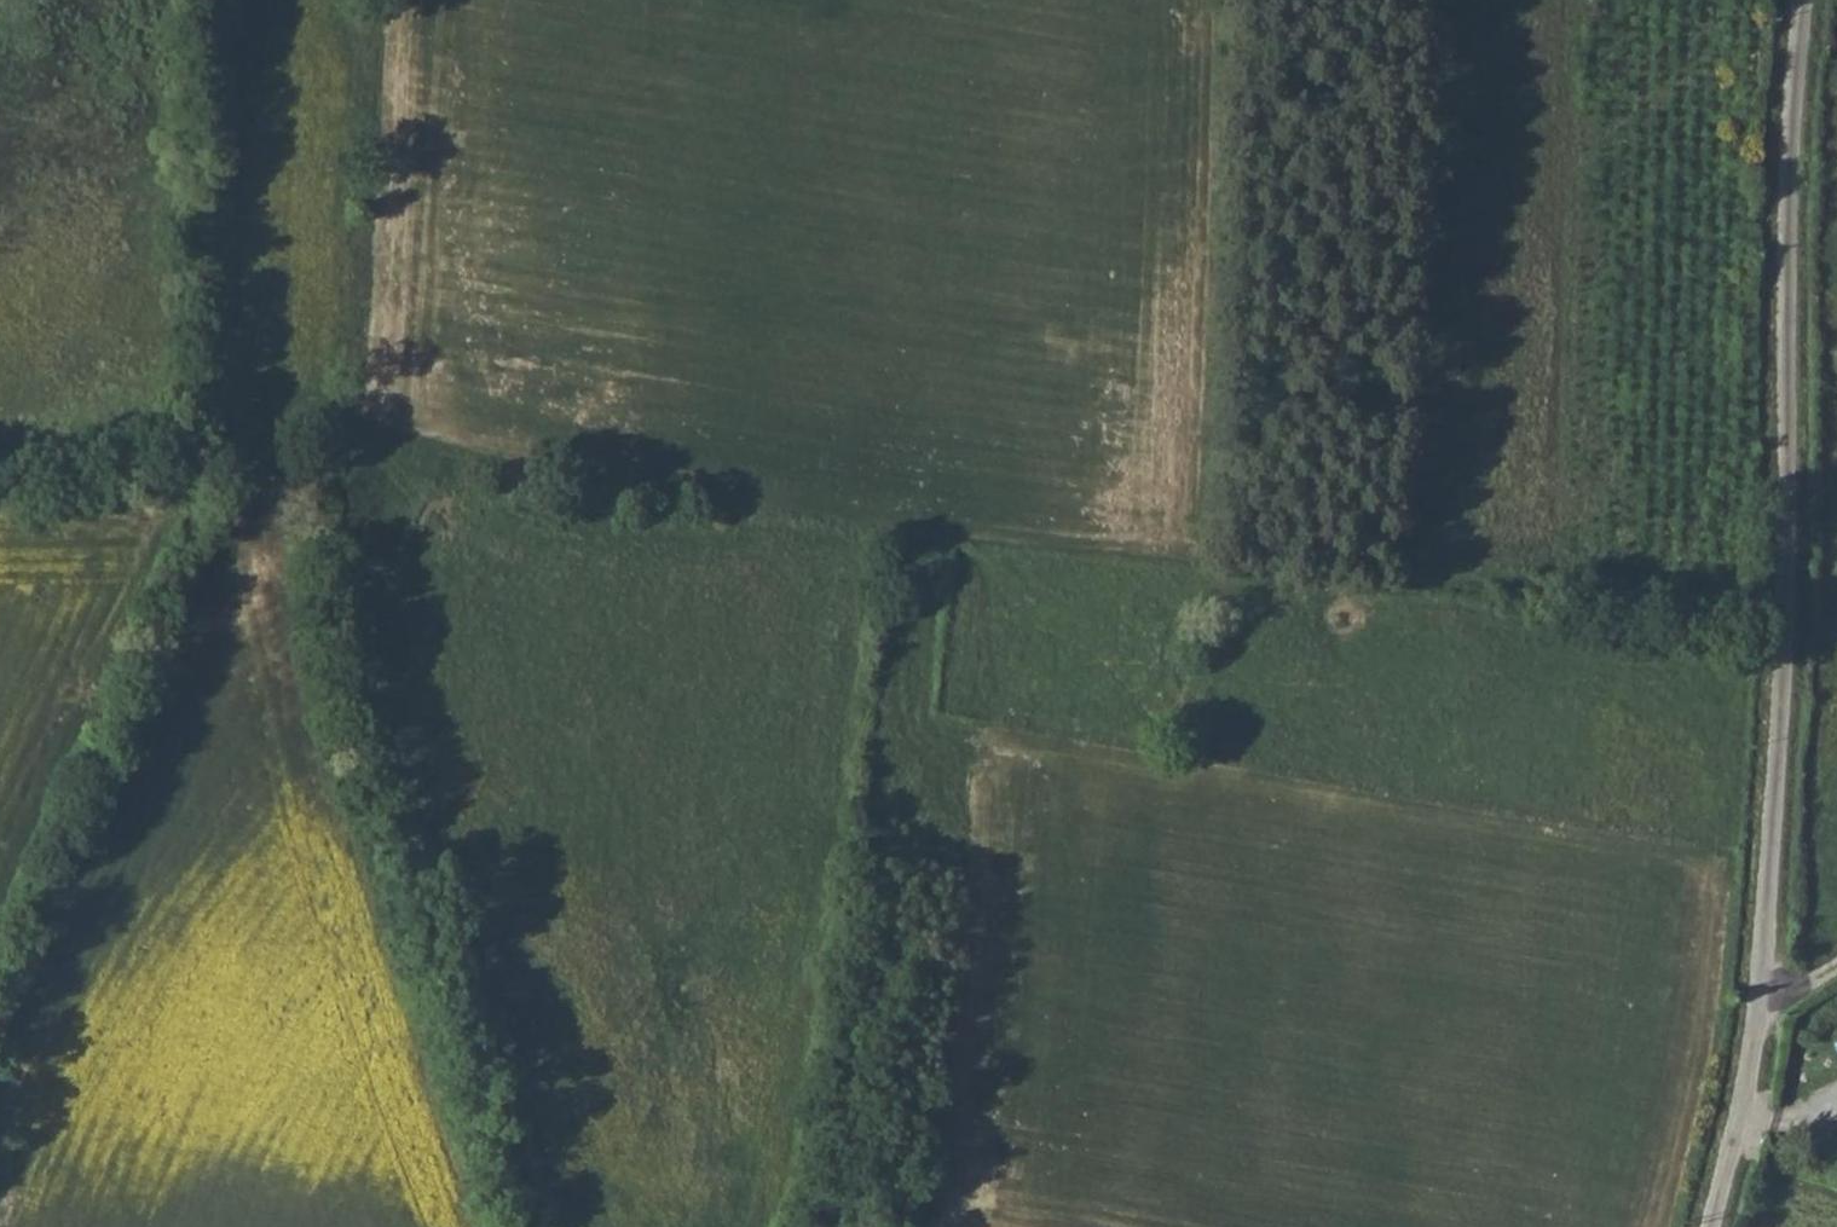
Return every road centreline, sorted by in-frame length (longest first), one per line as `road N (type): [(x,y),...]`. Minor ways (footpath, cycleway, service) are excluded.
road 1 (unclassified): [(1808,0),(1794,156),(1779,843),(1715,1226)]

